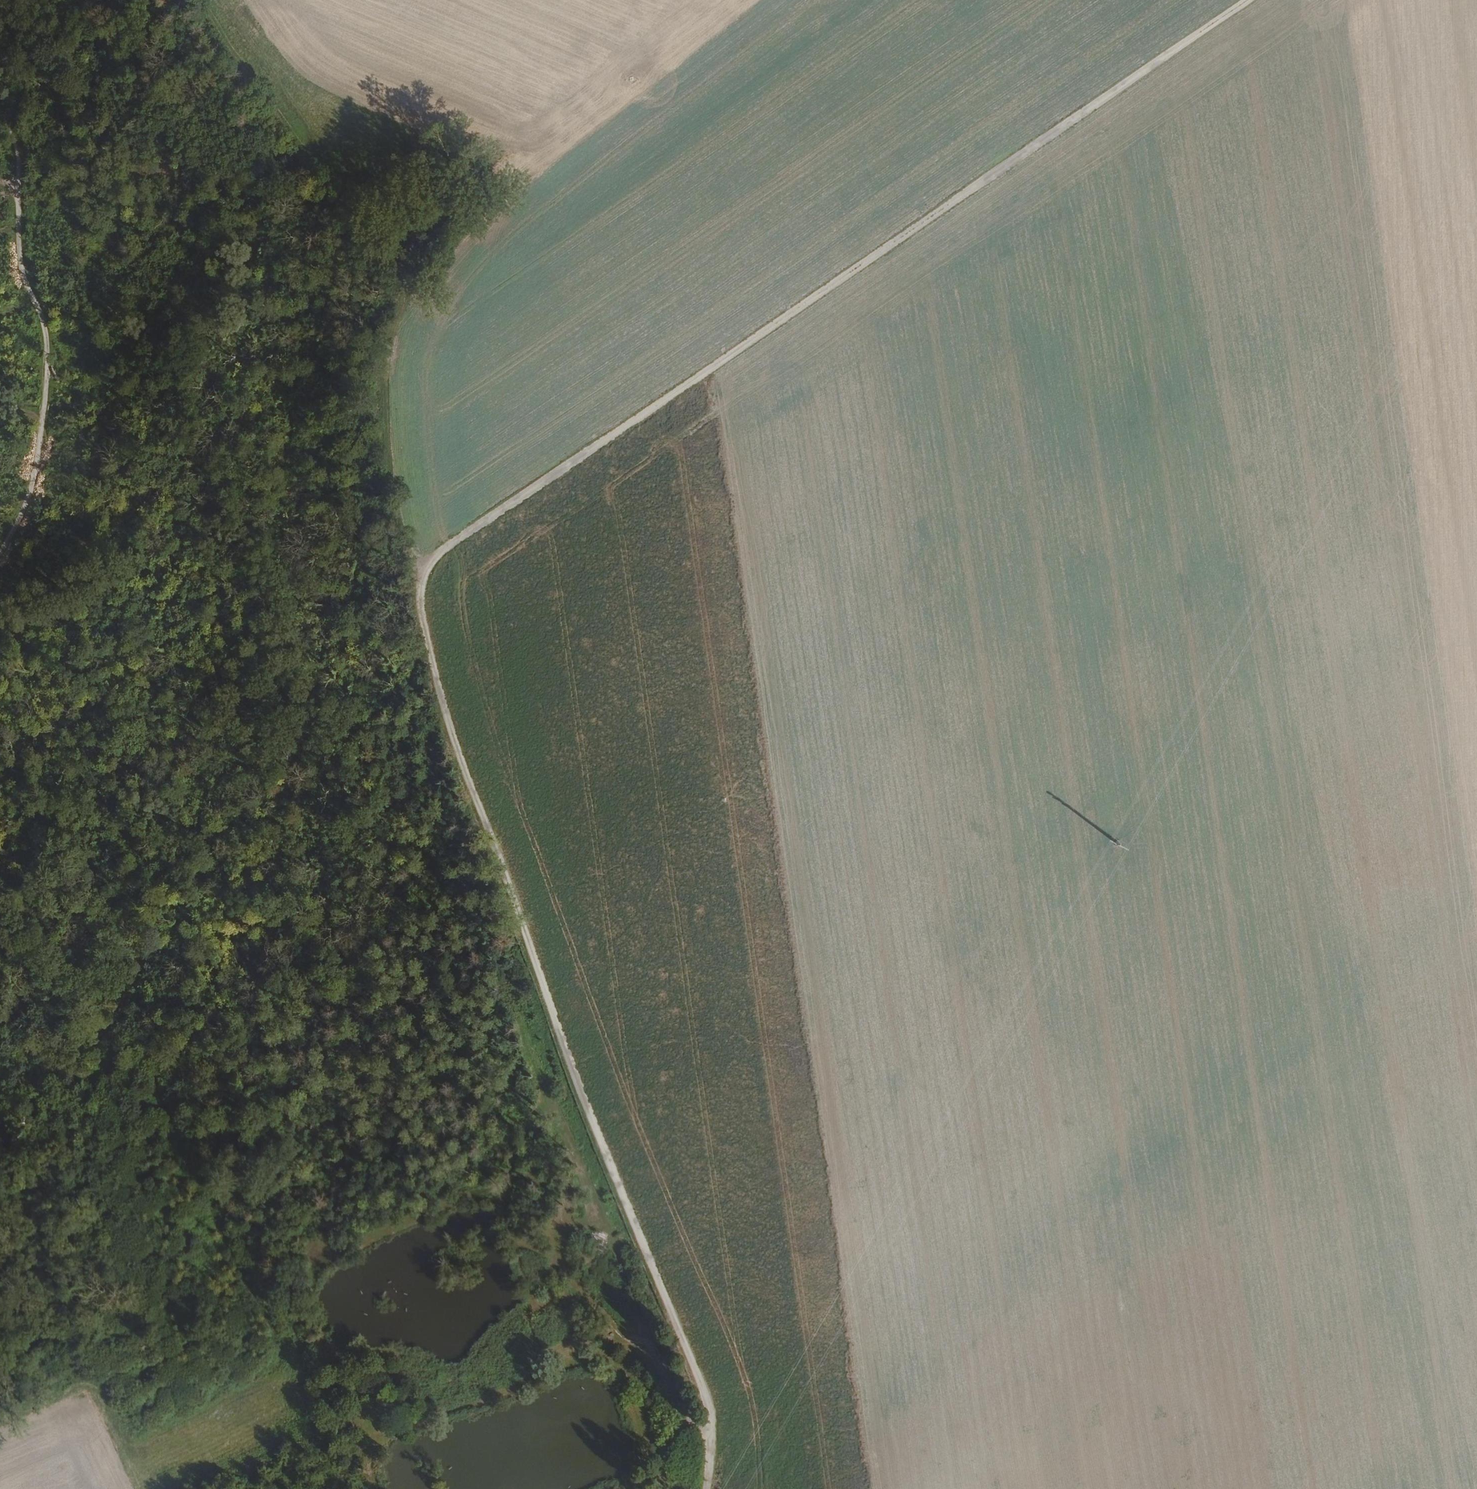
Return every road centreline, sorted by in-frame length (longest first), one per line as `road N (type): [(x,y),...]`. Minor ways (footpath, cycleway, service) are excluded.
road 1 (track): [(706,1488),(710,1411),(601,1144),(460,757),(420,618),(424,576),(445,549),(1246,0)]
road 2 (track): [(0,554),(29,506),(48,385),(42,330),(22,277),(18,151),(0,108)]

